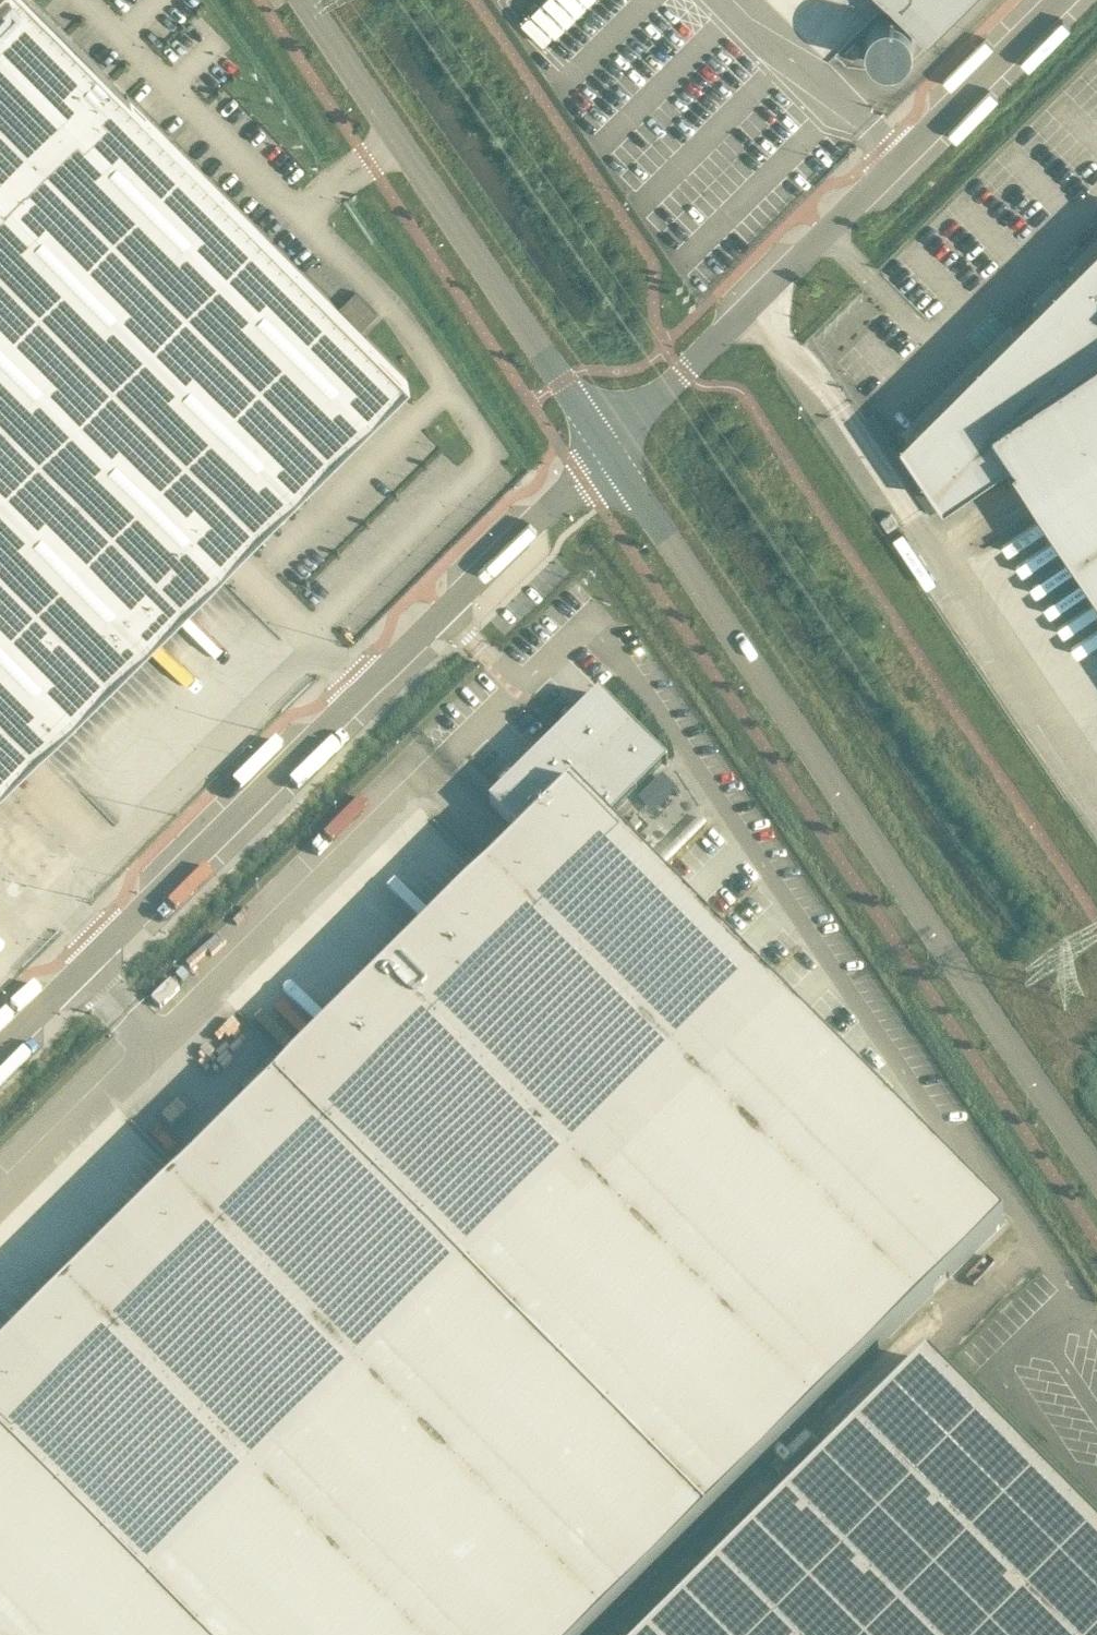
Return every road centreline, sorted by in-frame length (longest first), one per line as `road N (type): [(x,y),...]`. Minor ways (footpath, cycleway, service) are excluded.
road 1 (unclassified): [(608,452),(1096,1174)]
road 2 (unclassified): [(608,452),(0,1050)]
road 3 (unclassified): [(1065,0),(608,452)]
road 4 (unclassified): [(304,0),(608,452)]

